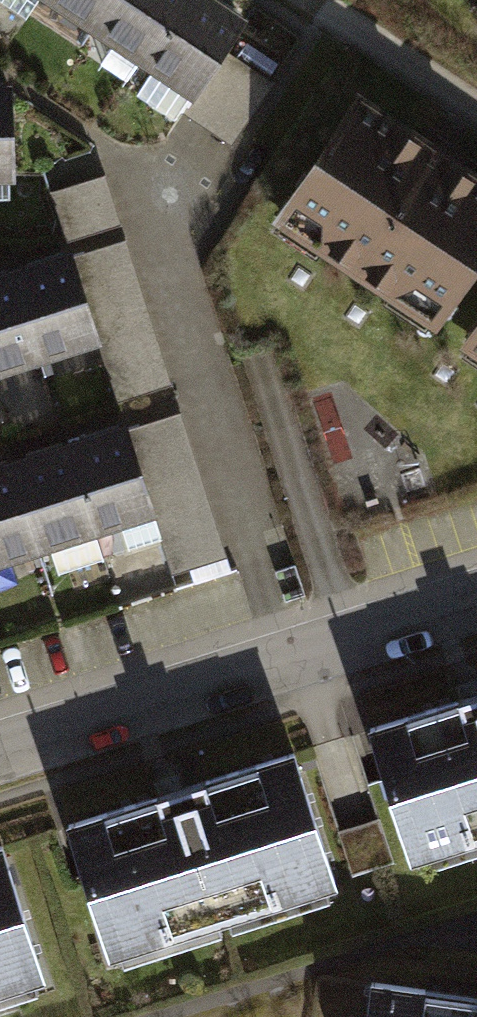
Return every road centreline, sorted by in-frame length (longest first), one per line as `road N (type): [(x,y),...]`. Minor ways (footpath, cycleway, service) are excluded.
road 1 (residential): [(0,750),(476,599)]
road 2 (track): [(320,0),(476,107)]

